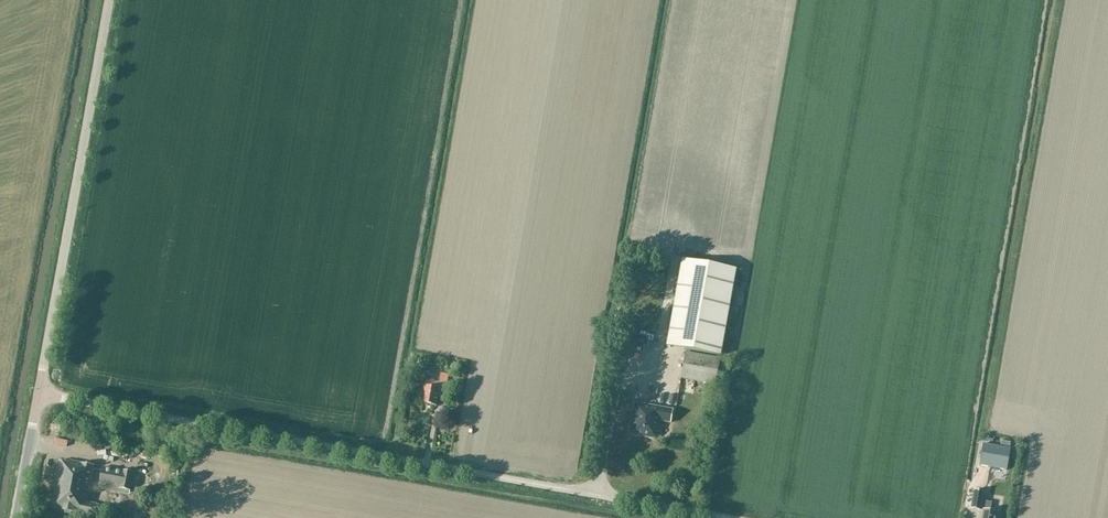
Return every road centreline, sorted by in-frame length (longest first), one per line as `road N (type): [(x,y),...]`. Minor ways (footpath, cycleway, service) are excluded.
road 1 (unclassified): [(706,517),(40,395)]
road 2 (unclassified): [(40,395),(109,0)]
road 3 (unclassified): [(17,517),(40,395)]

